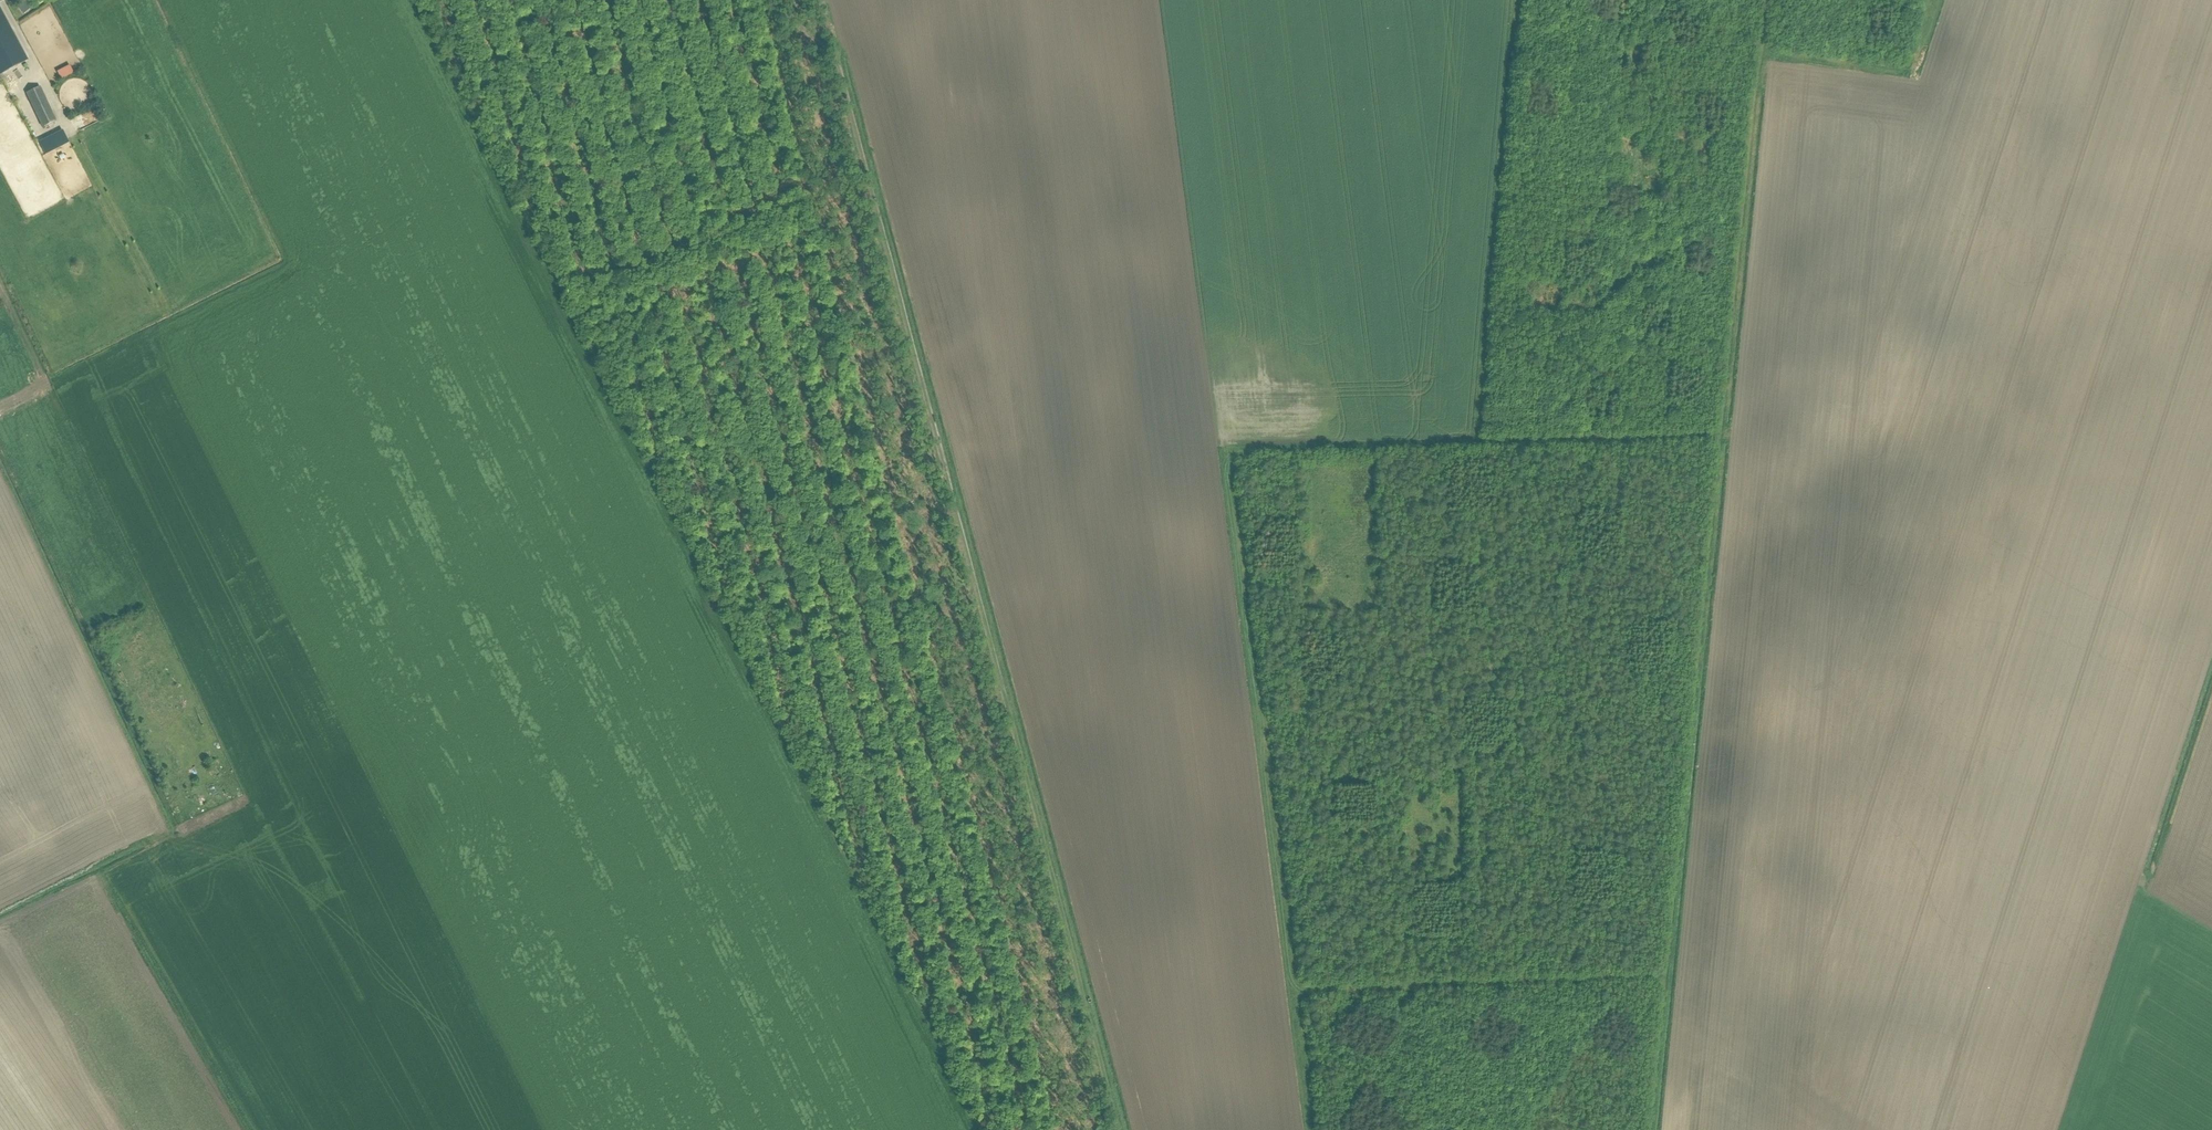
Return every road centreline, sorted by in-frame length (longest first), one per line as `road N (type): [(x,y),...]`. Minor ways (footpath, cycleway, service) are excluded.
road 1 (track): [(2211,644),(2107,967)]

